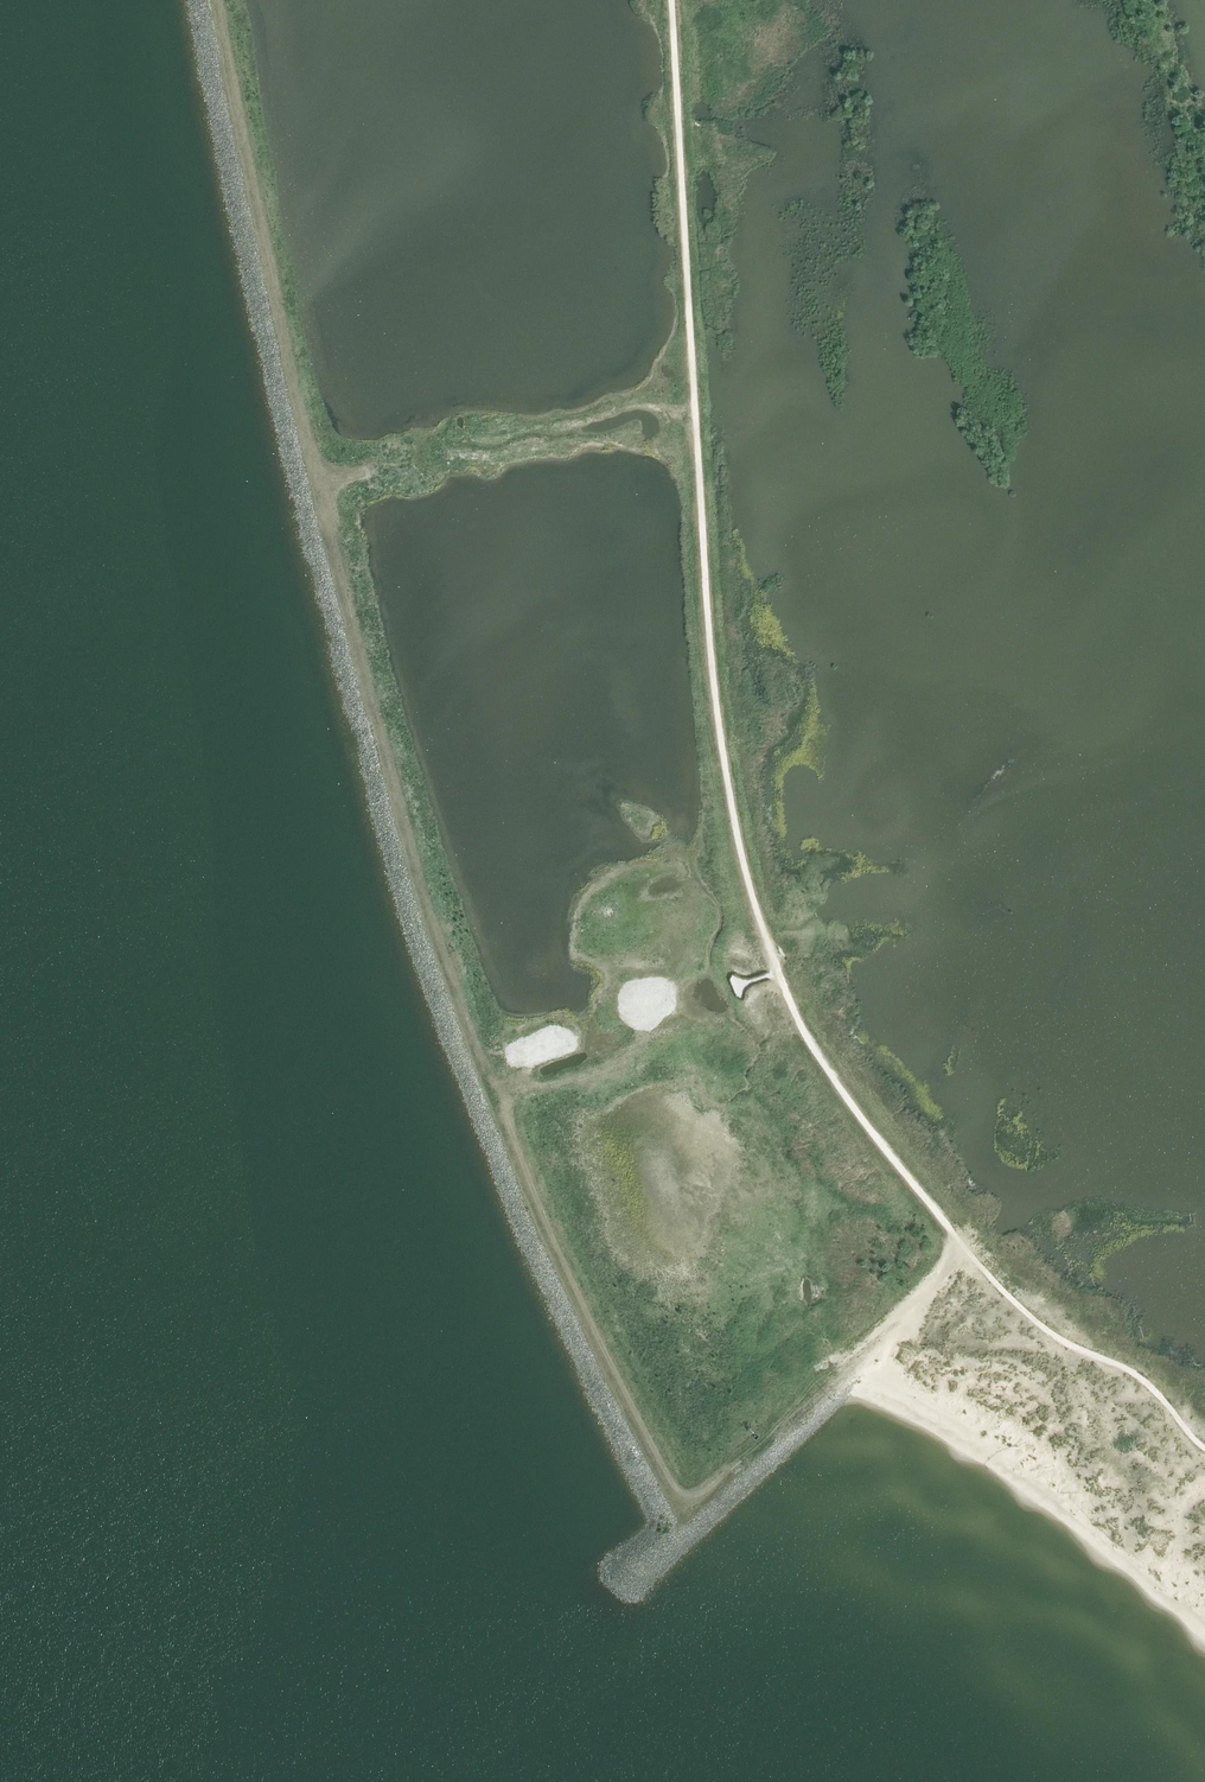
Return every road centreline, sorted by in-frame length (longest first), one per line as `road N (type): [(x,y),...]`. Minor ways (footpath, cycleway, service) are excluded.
road 1 (track): [(964,1247),(910,1308),(714,1487),(694,1497),(676,1483),(533,1177),(422,865),(304,401),(221,0)]
road 2 (track): [(1204,1449),(1143,1381),(1059,1339),(1001,1289),(855,1104),(779,975),(745,868),(717,705),(673,0)]

